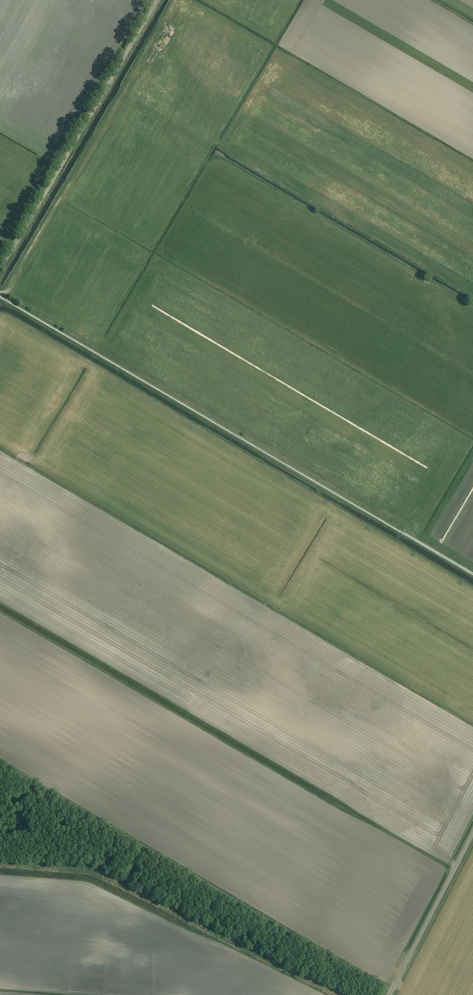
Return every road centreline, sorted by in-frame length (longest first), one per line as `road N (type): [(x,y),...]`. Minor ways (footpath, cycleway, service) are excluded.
road 1 (track): [(156,0),(0,268)]
road 2 (unclassified): [(389,994),(472,832)]

